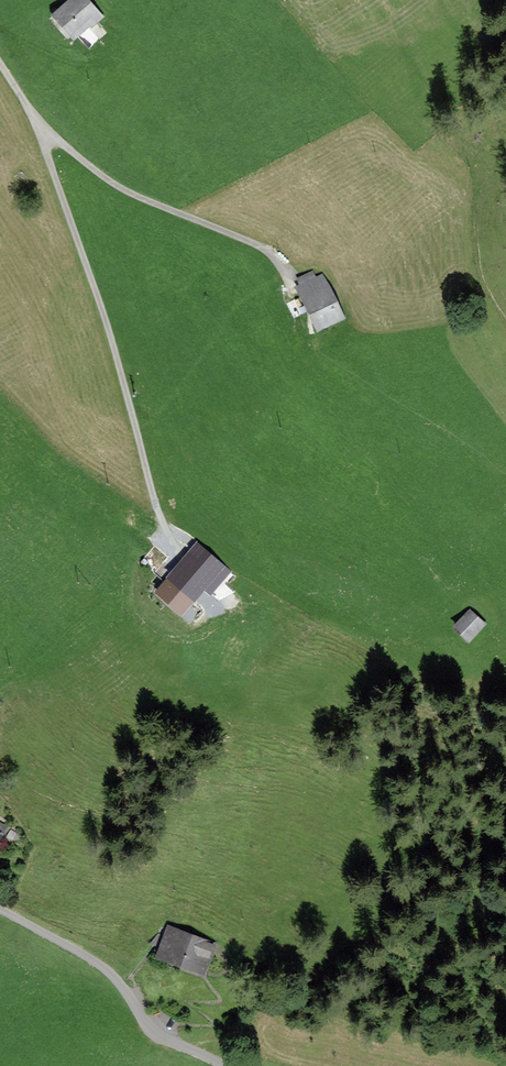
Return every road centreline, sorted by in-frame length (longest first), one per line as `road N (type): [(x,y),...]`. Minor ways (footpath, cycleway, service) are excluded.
road 1 (track): [(215,584),(180,555),(158,512),(40,128)]
road 2 (track): [(0,62),(40,128),(124,189),(254,243),(280,261),(293,294)]
road 3 (track): [(224,1065),(157,1035),(96,961),(0,910)]

